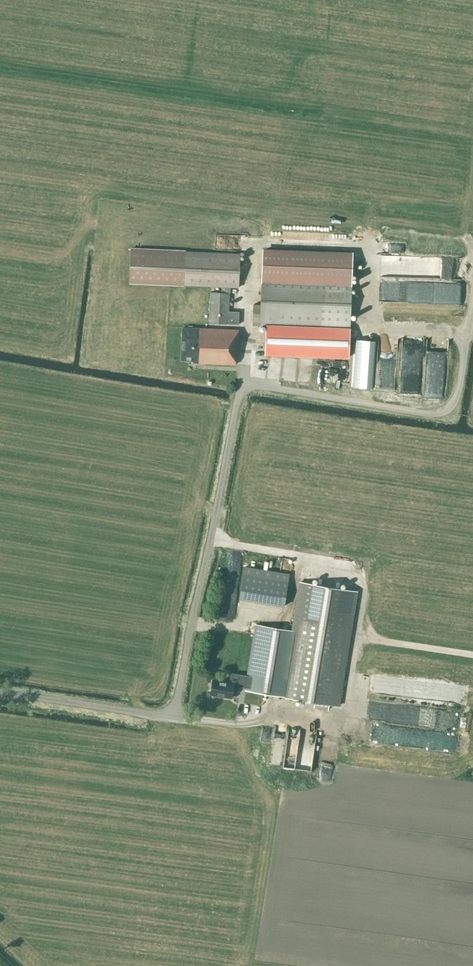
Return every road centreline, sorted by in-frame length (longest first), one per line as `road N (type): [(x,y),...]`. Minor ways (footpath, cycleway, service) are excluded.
road 1 (residential): [(0,692),(169,715),(245,388),(431,414),(448,410),(472,304)]

